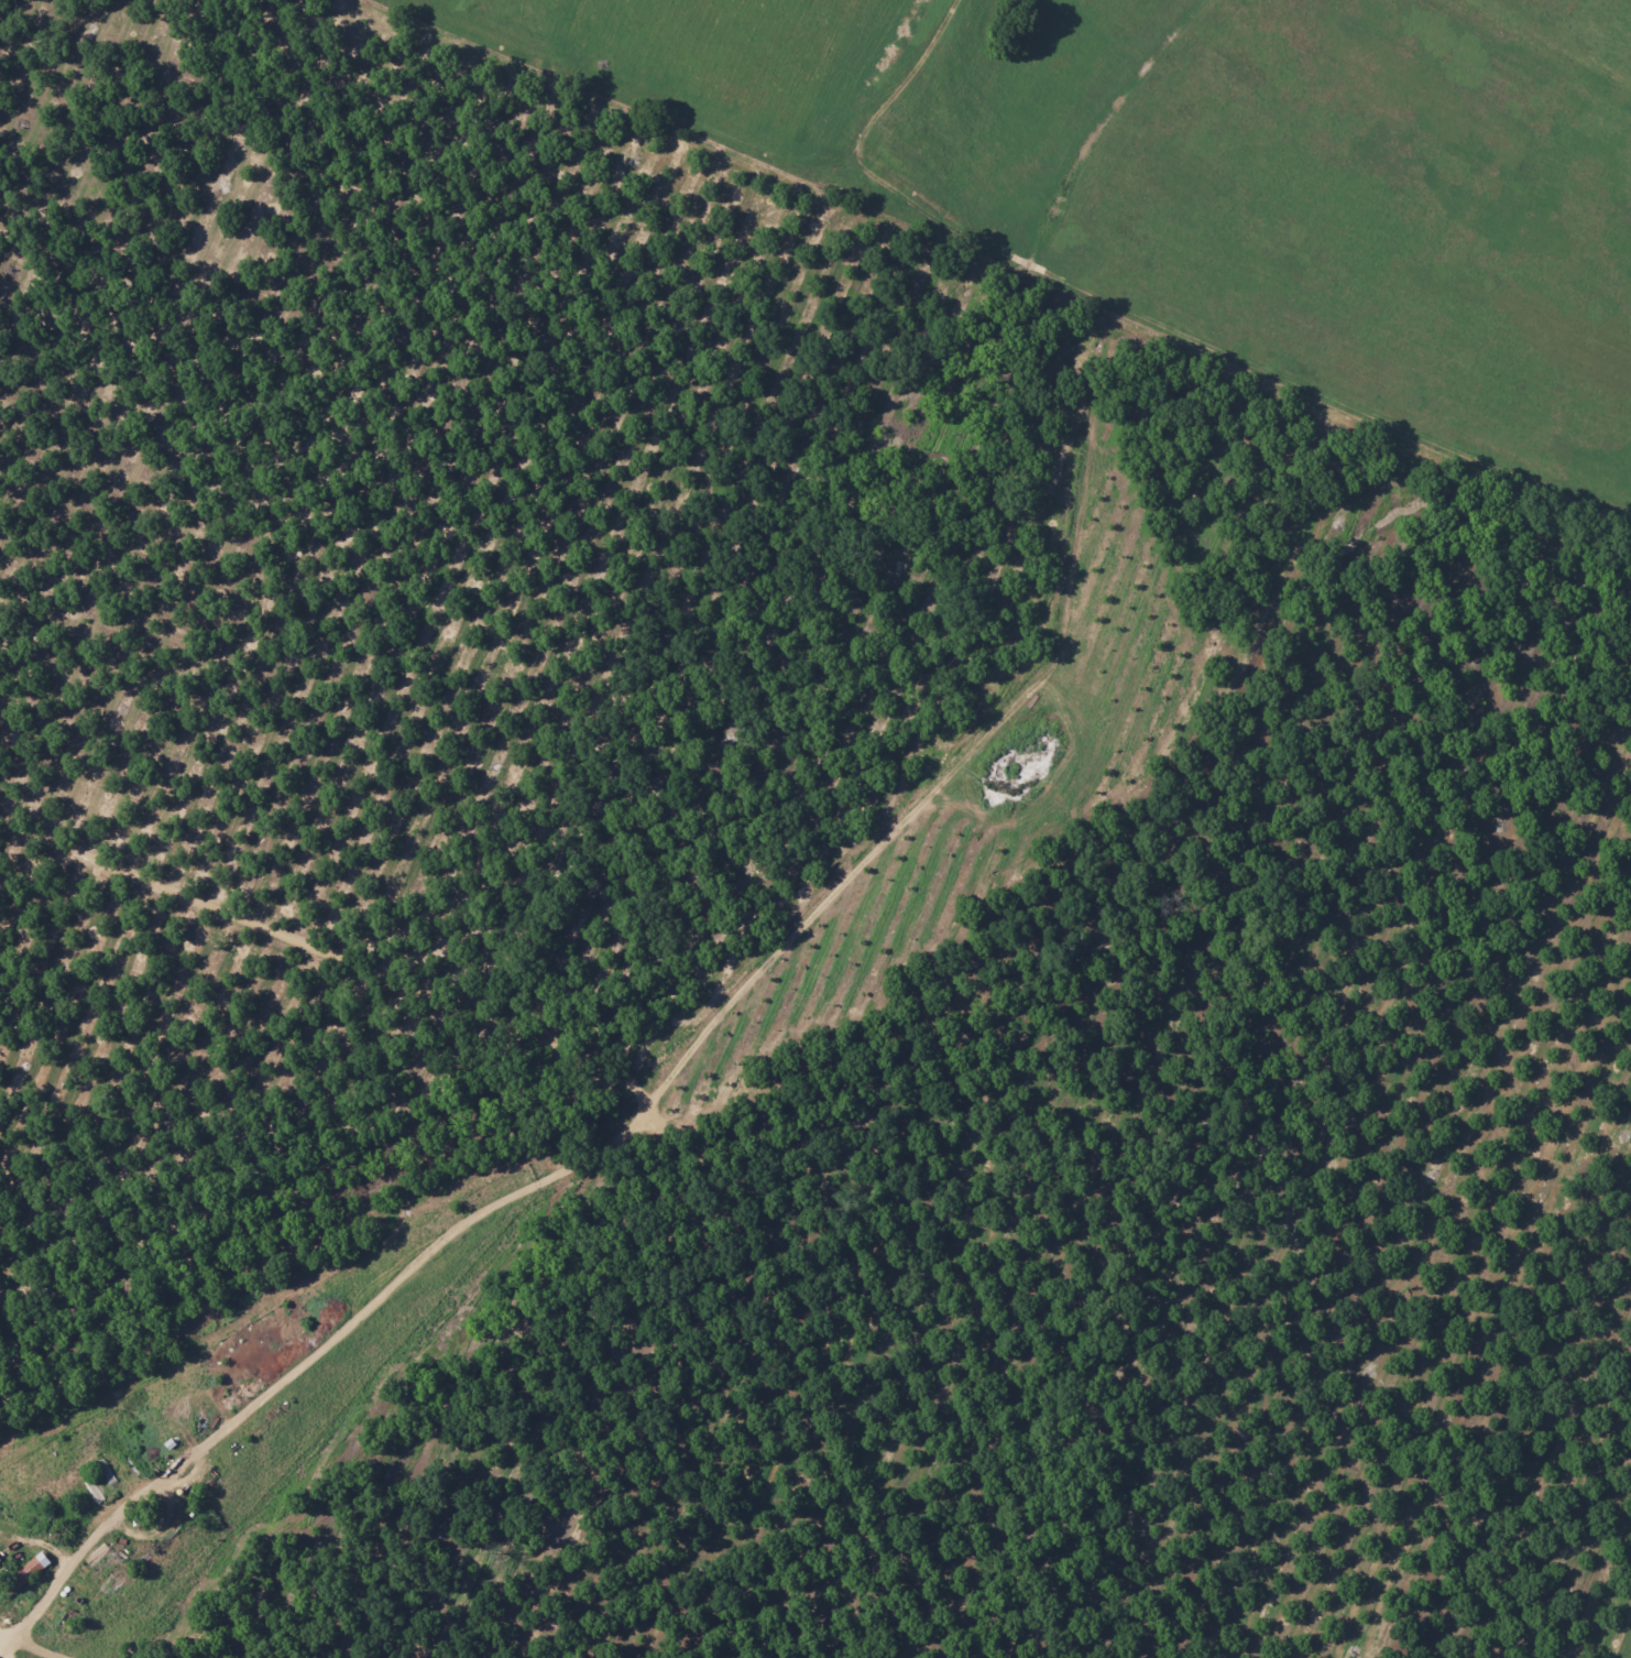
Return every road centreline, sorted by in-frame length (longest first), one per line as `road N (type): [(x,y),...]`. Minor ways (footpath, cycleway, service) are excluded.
road 1 (residential): [(0,1645),(124,1508),(450,1241),(631,1133),(759,970),(1042,679),(1063,632),(1108,302)]

